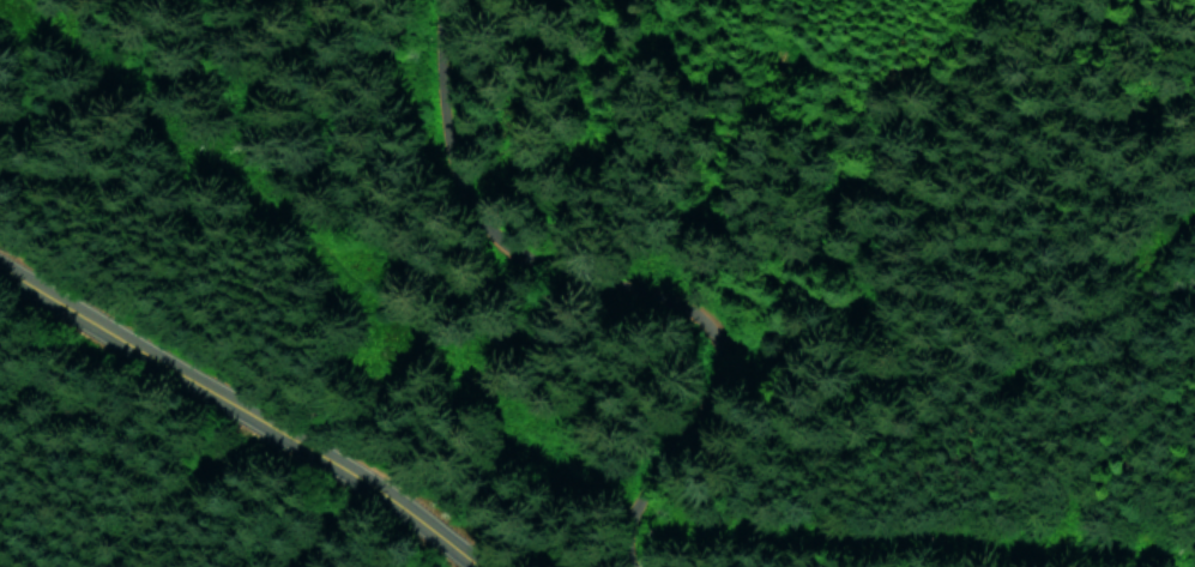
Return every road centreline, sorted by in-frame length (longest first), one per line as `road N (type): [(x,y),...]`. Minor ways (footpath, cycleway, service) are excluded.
road 1 (residential): [(628,566),(628,503),(718,366),(705,337),(663,302),(491,247),(459,222),(430,71),(431,0)]
road 2 (trunk): [(461,566),(340,470),(0,273)]

